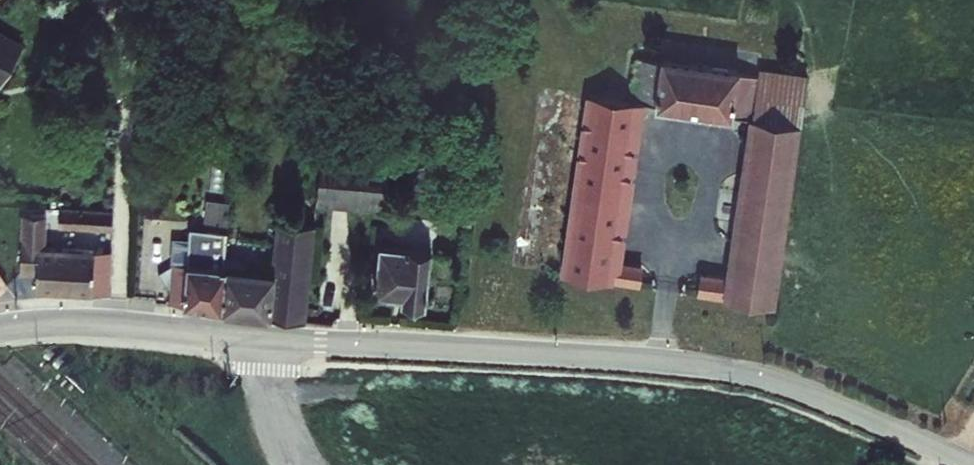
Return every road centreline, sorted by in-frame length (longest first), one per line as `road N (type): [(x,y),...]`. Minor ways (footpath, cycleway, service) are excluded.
road 1 (tertiary): [(0,330),(79,322),(704,367),(808,393),(973,464)]

